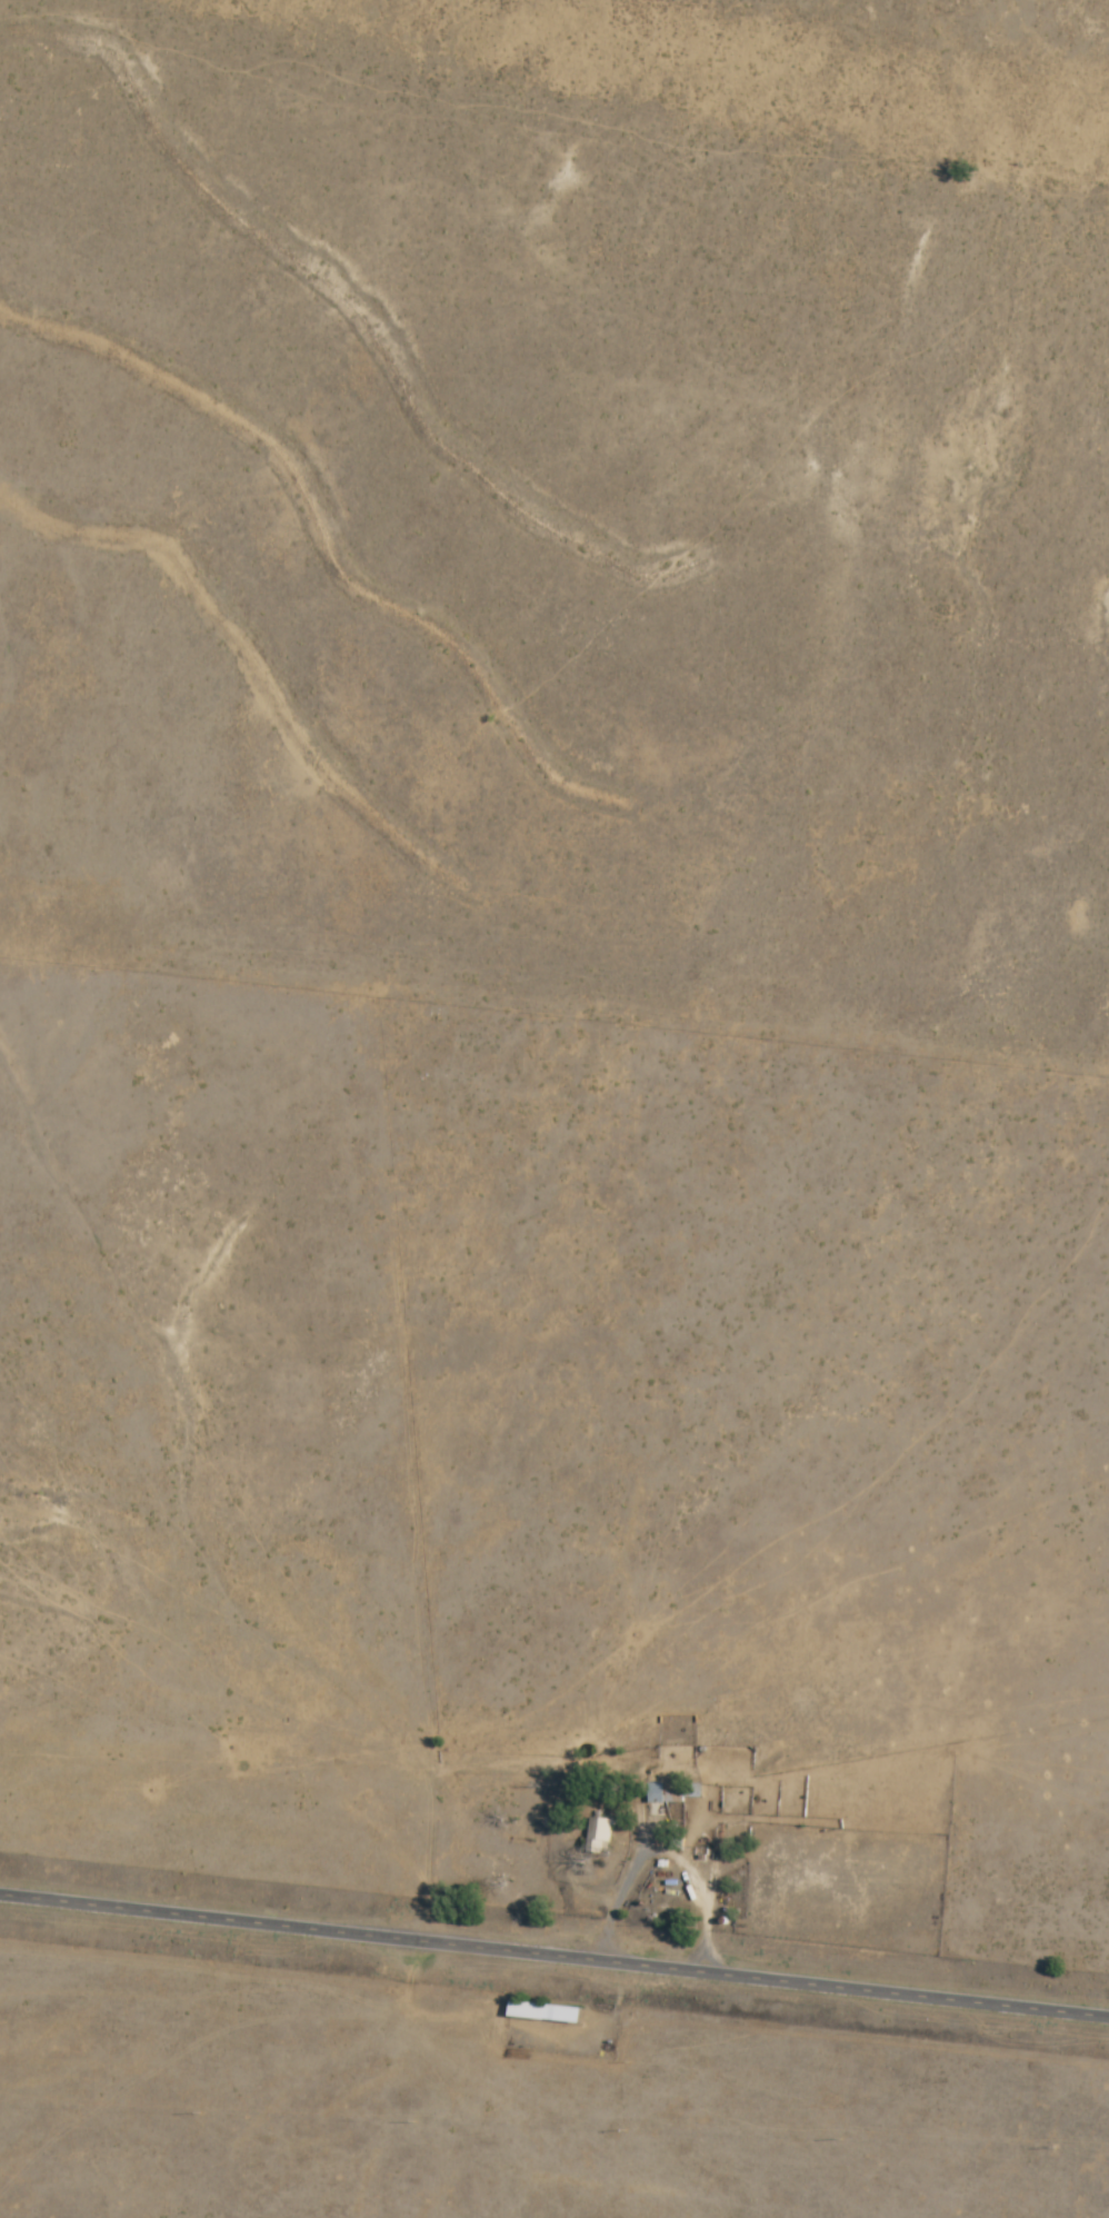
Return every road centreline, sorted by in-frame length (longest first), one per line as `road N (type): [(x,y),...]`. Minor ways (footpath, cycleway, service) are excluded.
road 1 (secondary): [(0,1898),(1108,2022)]

